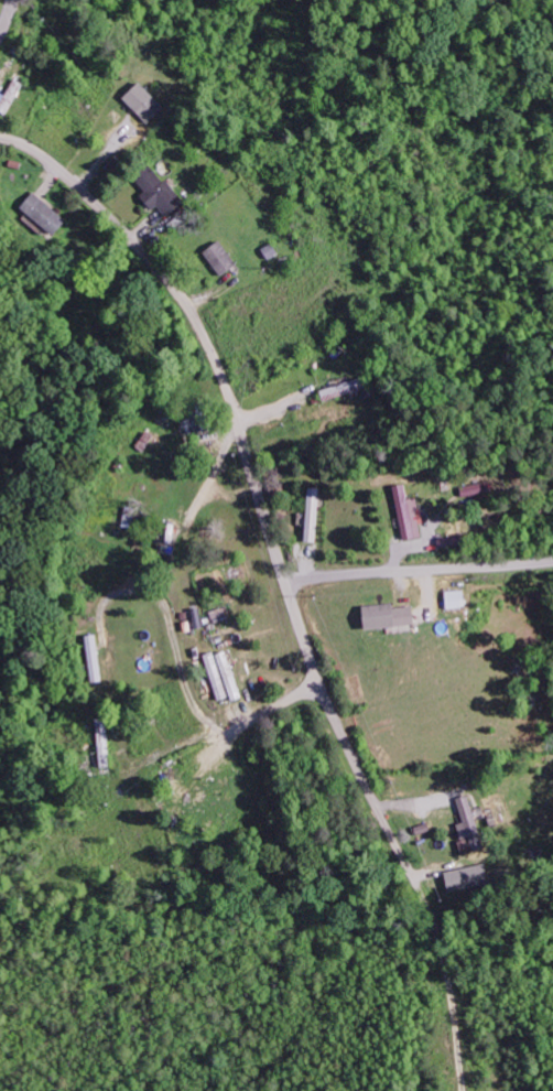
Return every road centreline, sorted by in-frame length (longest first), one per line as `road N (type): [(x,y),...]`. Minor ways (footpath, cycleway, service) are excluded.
road 1 (residential): [(460,1090),(400,851),(319,682),(207,342),(175,289),(104,210),(42,155),(0,138)]
road 2 (residential): [(282,581),(552,562)]

